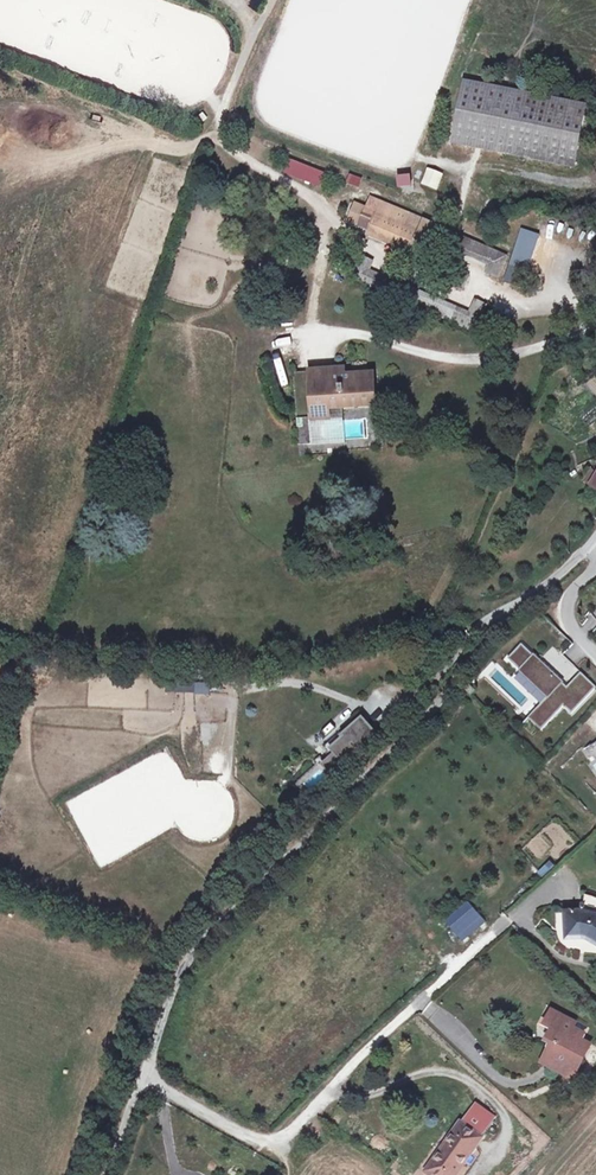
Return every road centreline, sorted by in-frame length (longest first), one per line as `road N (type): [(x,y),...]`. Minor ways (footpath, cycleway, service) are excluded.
road 1 (unclassified): [(450,679),(388,756),(177,976),(114,1174)]
road 2 (unclassified): [(450,679),(595,535)]
road 3 (track): [(271,0),(222,117)]

